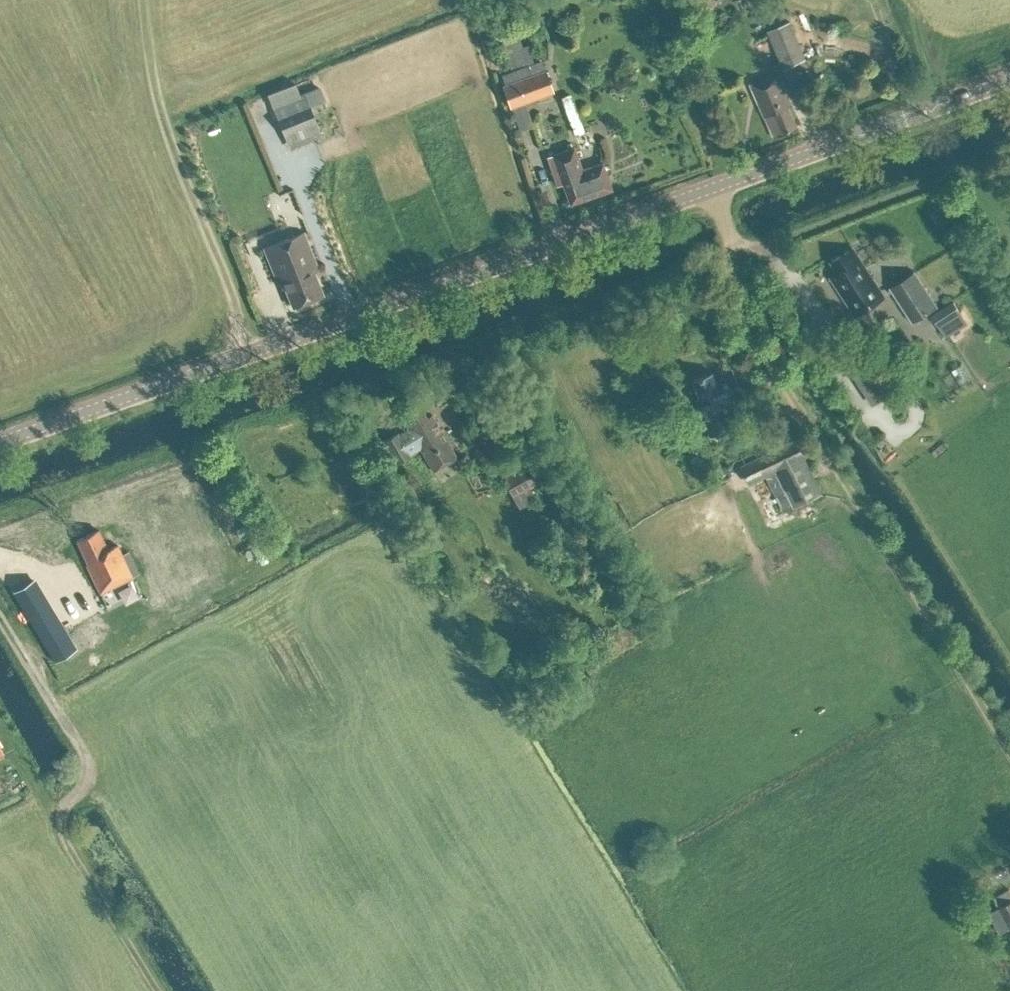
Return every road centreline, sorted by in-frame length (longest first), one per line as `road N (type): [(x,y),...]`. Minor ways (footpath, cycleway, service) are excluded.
road 1 (tertiary): [(0,440),(1009,74)]

